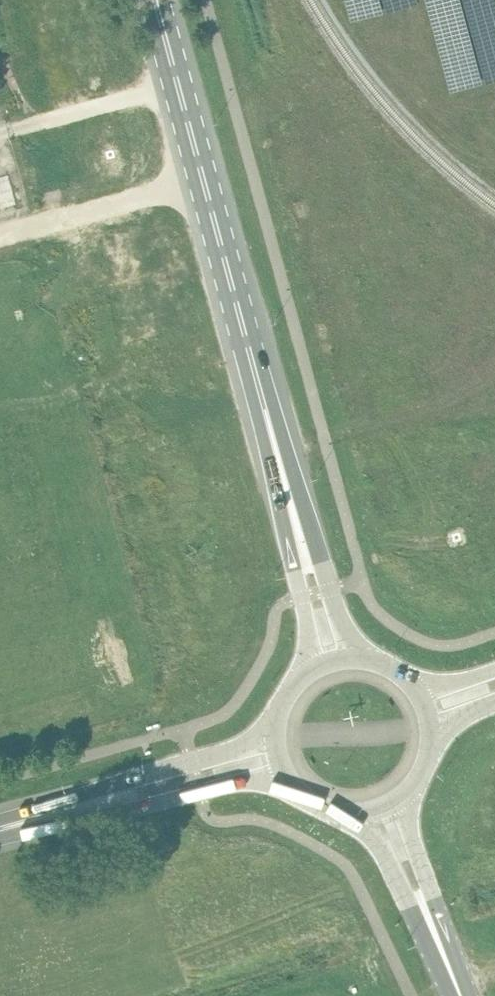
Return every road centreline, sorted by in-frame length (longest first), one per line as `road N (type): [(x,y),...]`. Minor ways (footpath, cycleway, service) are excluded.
road 1 (tertiary): [(250,338),(155,0)]
road 2 (tertiary): [(347,660),(250,338)]
road 3 (tertiary): [(250,338),(322,666)]
road 4 (tertiary): [(274,733),(45,817)]
road 5 (tertiary): [(45,817),(278,762)]
road 6 (unclassified): [(462,995),(401,798)]
road 7 (unclassified): [(365,814),(458,995)]

